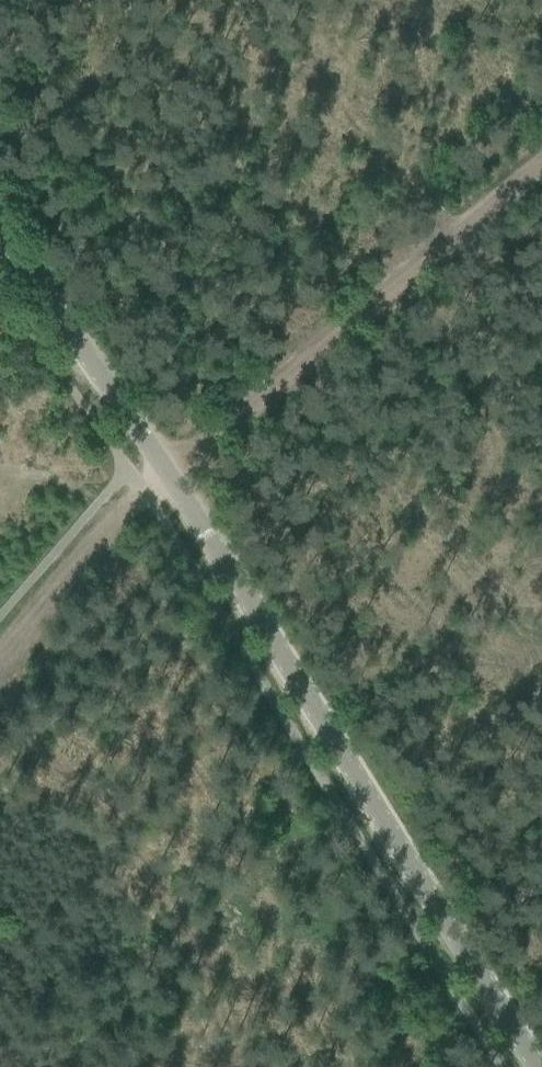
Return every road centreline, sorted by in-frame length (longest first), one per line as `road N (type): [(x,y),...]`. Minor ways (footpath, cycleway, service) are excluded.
road 1 (tertiary): [(540,1066),(221,554),(0,233)]
road 2 (track): [(541,163),(169,475),(141,485)]
road 3 (track): [(0,649),(141,485)]

